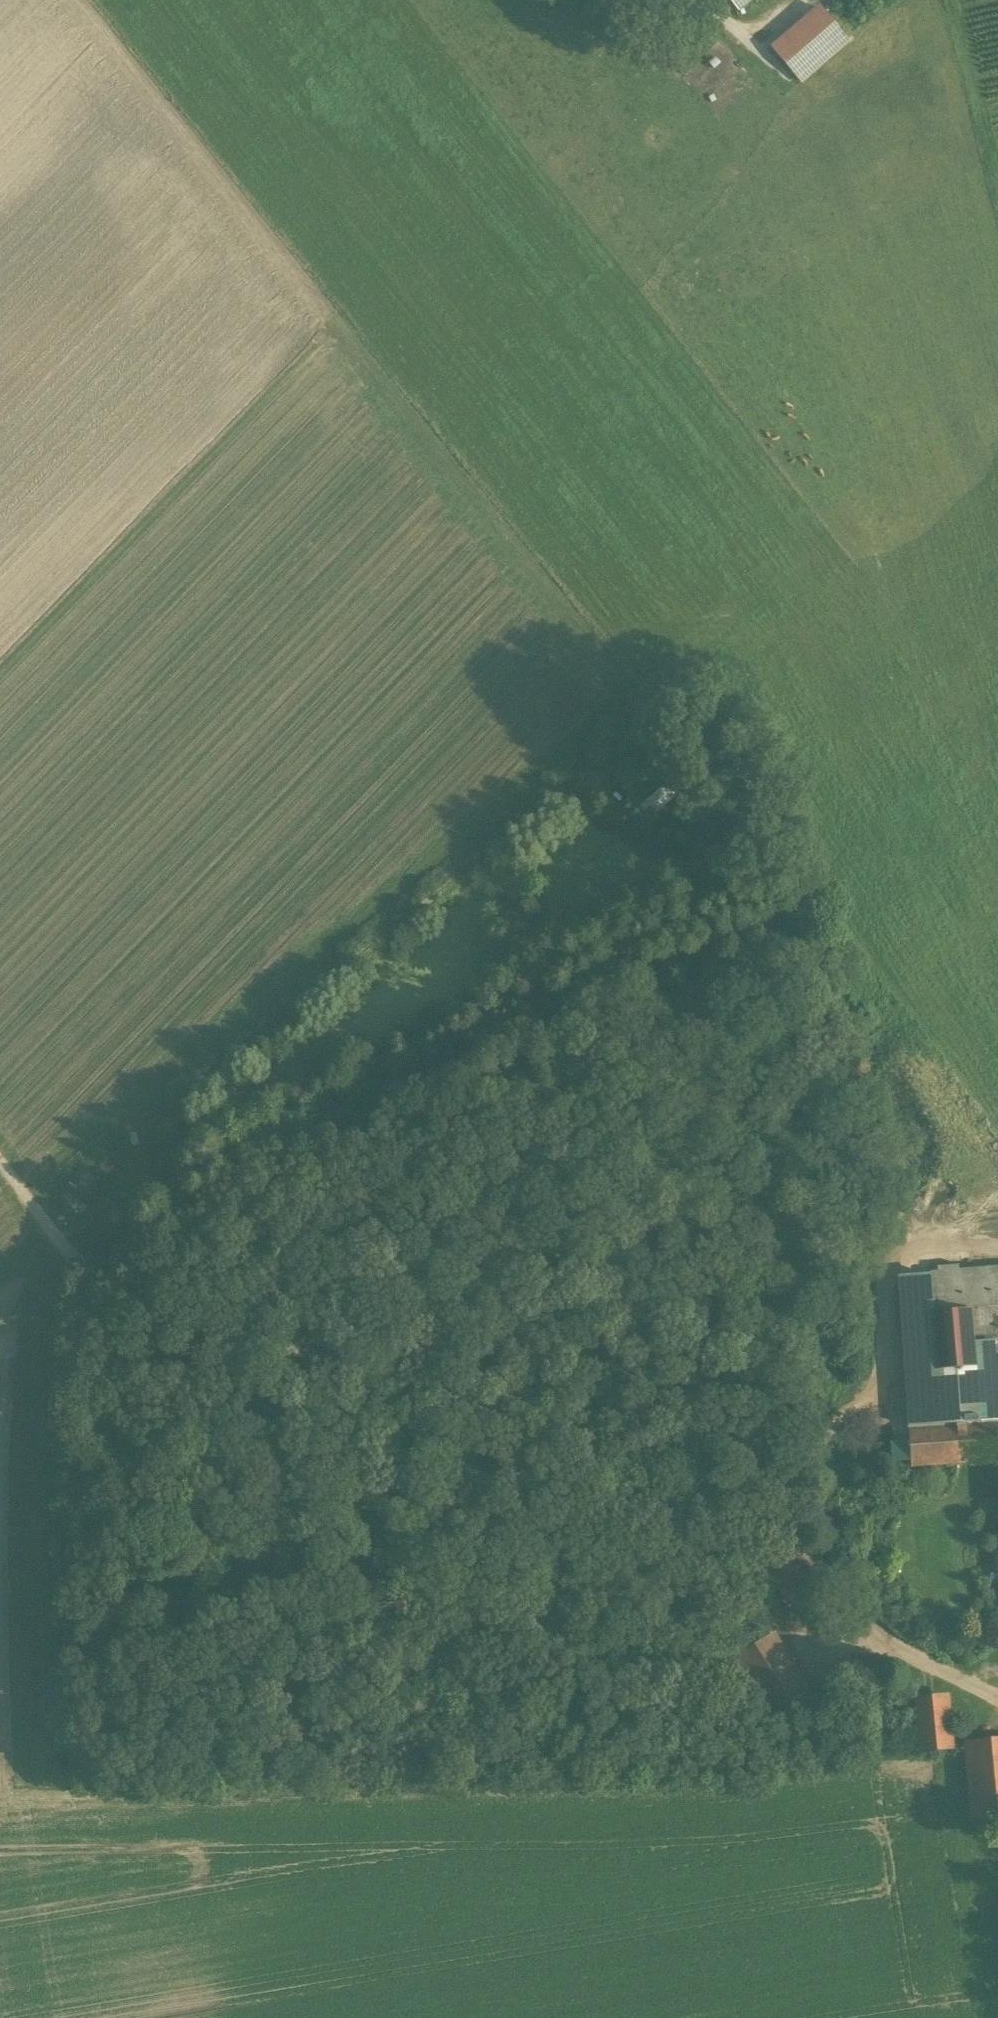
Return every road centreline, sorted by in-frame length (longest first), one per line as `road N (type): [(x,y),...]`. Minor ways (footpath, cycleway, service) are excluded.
road 1 (track): [(0,1161),(77,1265),(147,1306),(607,1422),(676,1450),(766,1514),(903,1651),(997,1701)]

